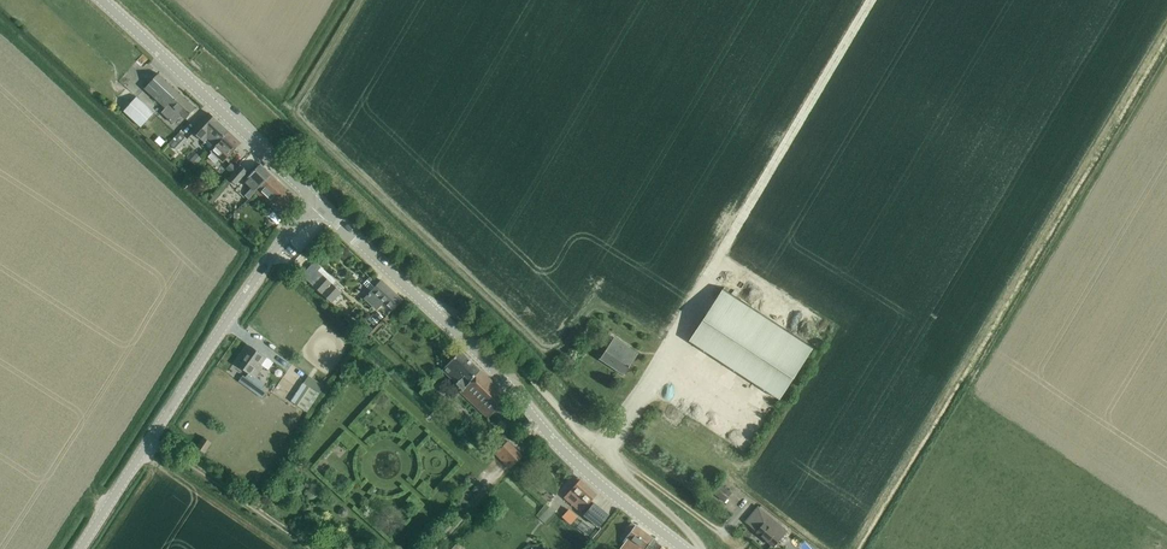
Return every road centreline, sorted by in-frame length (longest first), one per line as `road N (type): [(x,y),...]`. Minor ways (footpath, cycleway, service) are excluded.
road 1 (tertiary): [(82,548),(292,228),(319,204)]
road 2 (unclassified): [(698,548),(682,522),(513,360),(462,315),(422,302)]
road 3 (tertiary): [(688,548),(577,464),(422,302)]
road 4 (tertiary): [(319,204),(100,0)]
road 5 (tertiary): [(422,302),(319,204)]

